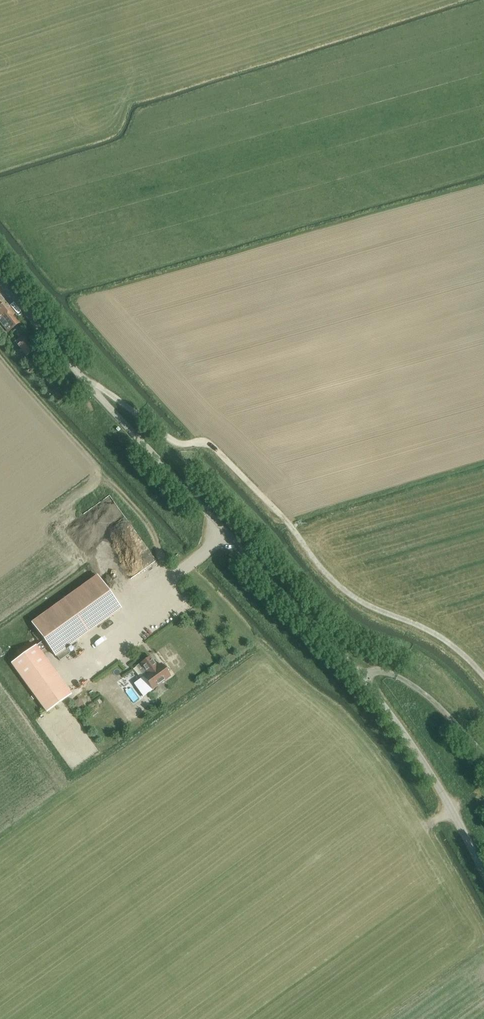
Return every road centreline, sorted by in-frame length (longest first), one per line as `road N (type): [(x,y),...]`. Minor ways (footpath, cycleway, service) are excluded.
road 1 (unclassified): [(483,873),(423,763),(362,679),(80,376)]
road 2 (track): [(483,677),(450,644),(350,594),(210,442),(183,444)]
road 3 (unclassified): [(183,444),(80,376)]
road 4 (unclassified): [(80,376),(0,283)]

